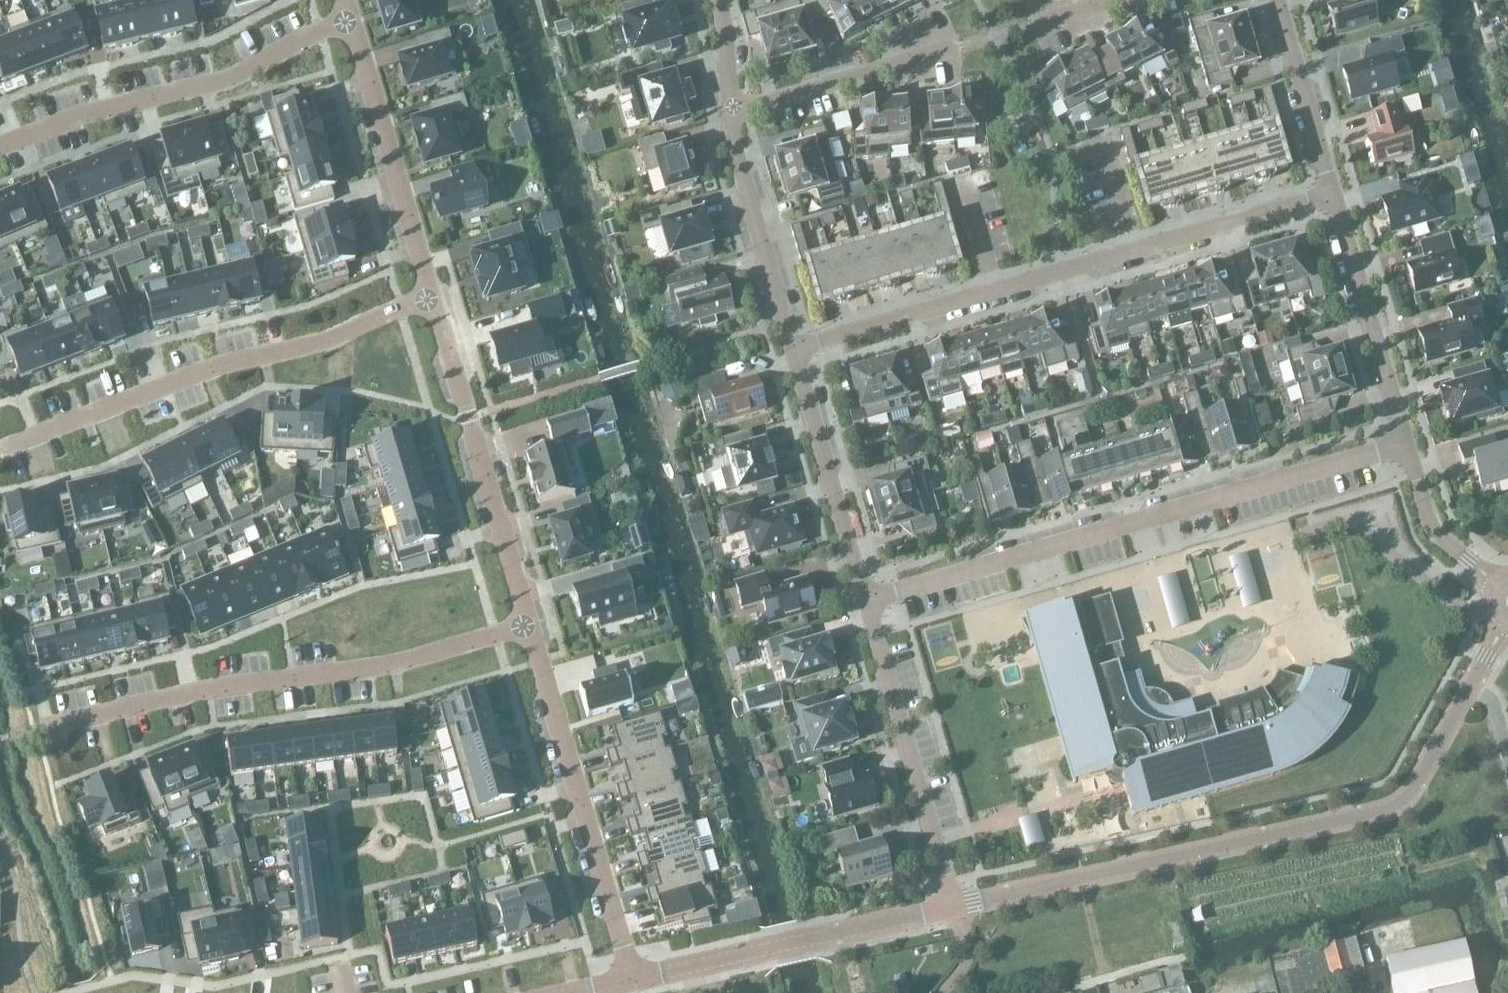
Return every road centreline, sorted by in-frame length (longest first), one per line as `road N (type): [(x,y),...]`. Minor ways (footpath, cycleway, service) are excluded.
road 1 (residential): [(1470,687),(1406,798),(1392,807),(955,906)]
road 2 (residential): [(1406,442),(866,599)]
road 3 (residential): [(1335,191),(795,348)]
road 4 (residential): [(35,729),(205,687),(387,664),(528,624)]
road 5 (residential): [(0,448),(236,361),(307,345),(429,294)]
road 6 (residential): [(0,146),(86,113),(232,77),(350,19)]
road 7 (residential): [(528,624),(634,980)]
road 8 (residential): [(429,294),(528,624)]
road 9 (residential): [(955,906),(634,980)]
road 10 (residential): [(955,906),(866,599)]
road 11 (residential): [(350,19),(429,294)]
road 12 (residential): [(866,599),(795,348)]
road 13 (residential): [(1406,442),(1335,191)]
road 14 (residential): [(795,348),(732,111)]
road 15 (residential): [(732,111),(956,47)]
road 16 (residential): [(1335,191),(1278,0)]
road 17 (residential): [(1503,586),(1431,527),(1406,442)]

